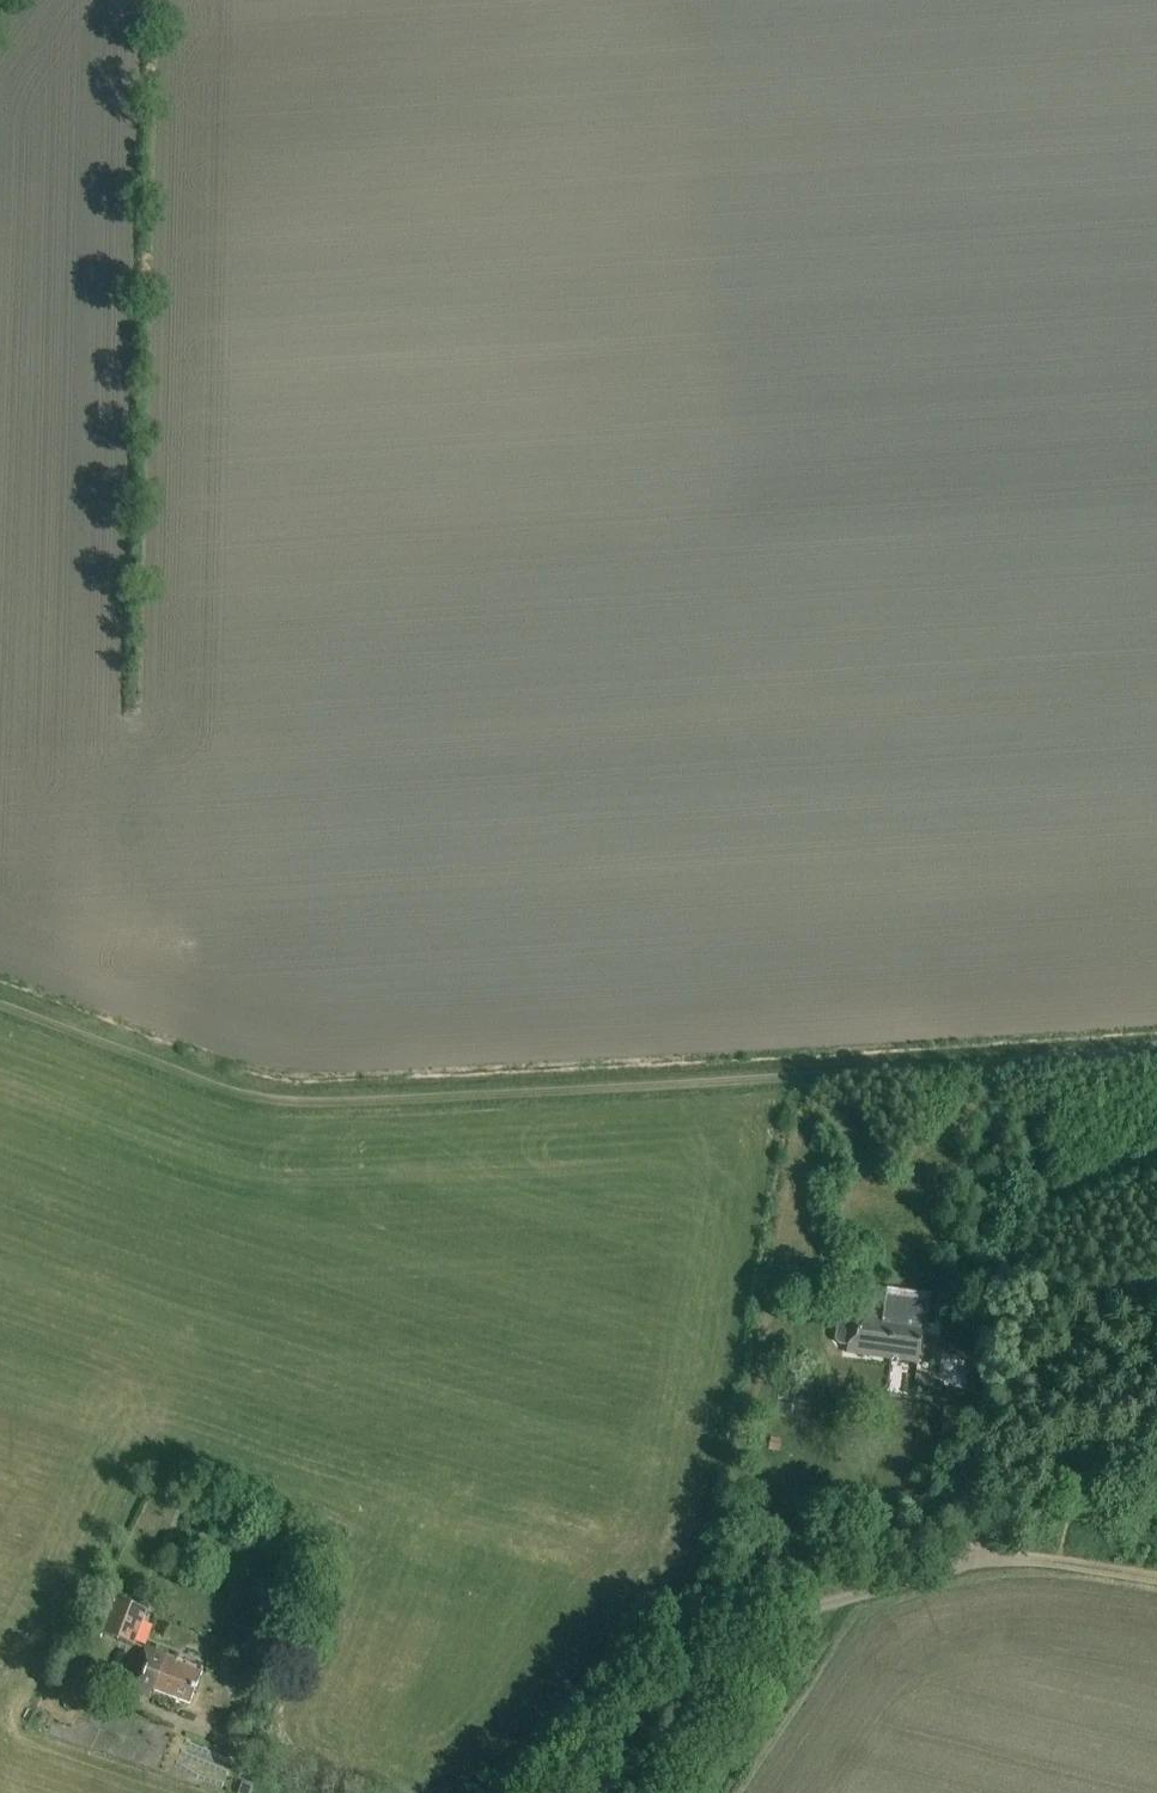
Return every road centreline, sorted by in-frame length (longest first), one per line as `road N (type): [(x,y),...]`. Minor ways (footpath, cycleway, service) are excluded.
road 1 (track): [(0,1006),(223,1090),(316,1105),(1156,1050)]
road 2 (track): [(494,1792),(624,1662),(679,1640),(979,1561),(1032,1559),(1156,1581)]

